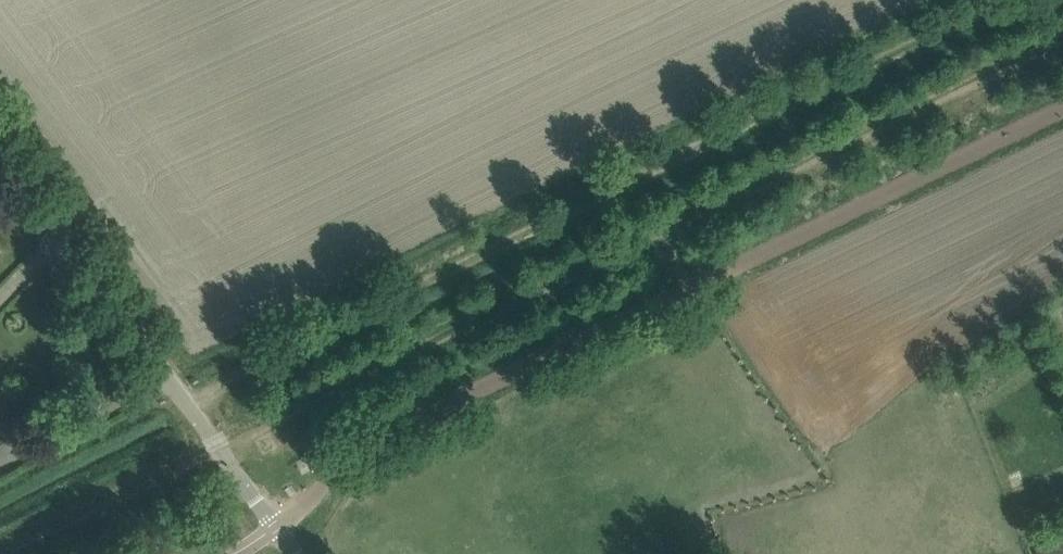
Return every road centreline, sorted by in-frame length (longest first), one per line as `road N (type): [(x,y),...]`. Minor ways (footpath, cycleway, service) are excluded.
road 1 (track): [(190,409),(292,342),(1003,0)]
road 2 (unclassified): [(298,553),(0,148)]

